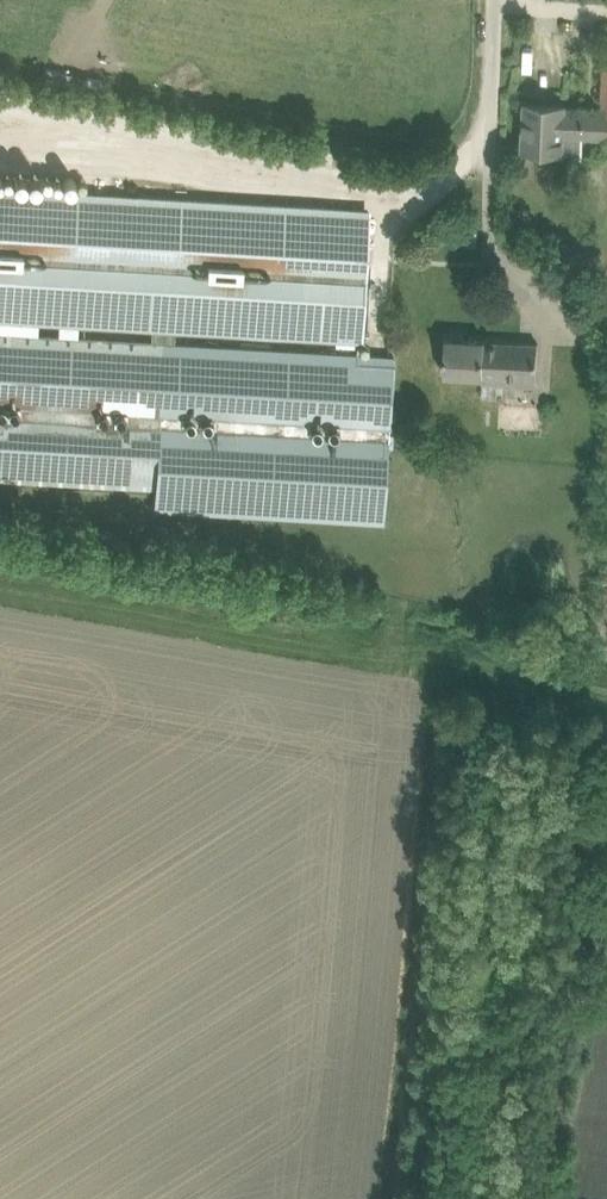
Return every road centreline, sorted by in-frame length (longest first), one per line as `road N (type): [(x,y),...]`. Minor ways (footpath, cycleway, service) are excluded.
road 1 (unclassified): [(493,260),(497,0)]
road 2 (track): [(606,697),(468,665)]

